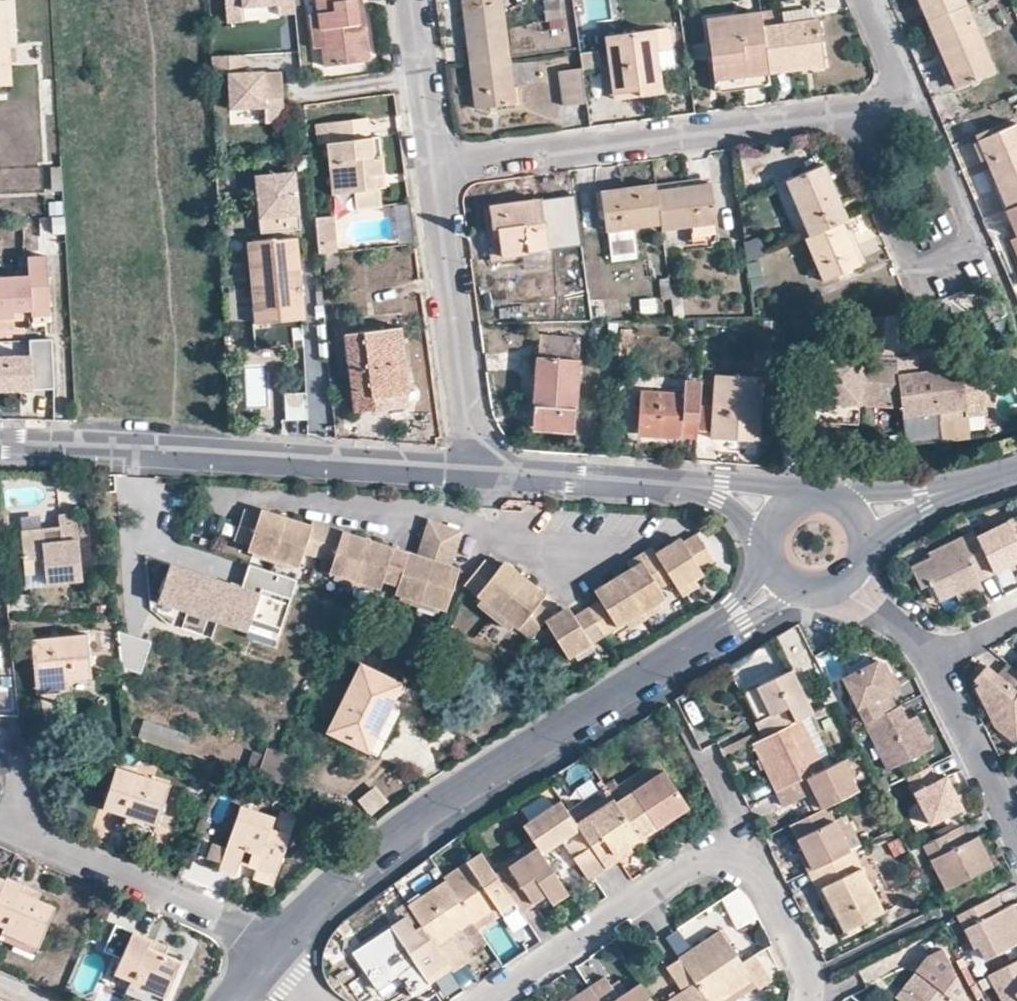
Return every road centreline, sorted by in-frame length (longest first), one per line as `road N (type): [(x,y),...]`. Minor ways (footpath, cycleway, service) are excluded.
road 1 (residential): [(738,616),(387,835),(279,944)]
road 2 (residential): [(0,446),(474,472)]
road 3 (residential): [(483,1000),(691,865),(716,861),(764,886),(811,981),(810,1000)]
road 4 (residential): [(434,168),(847,113)]
road 5 (residential): [(917,105),(971,224),(966,251),(934,264),(906,254),(847,113)]
road 6 (residential): [(474,472),(434,168)]
road 7 (residential): [(279,944),(0,827)]
road 8 (residential): [(474,472),(713,487)]
road 9 (track): [(1016,882),(811,981)]
road 10 (residential): [(934,665),(1016,837)]
road 11 (residential): [(434,168),(410,0)]
road 12 (residential): [(847,580),(934,665)]

